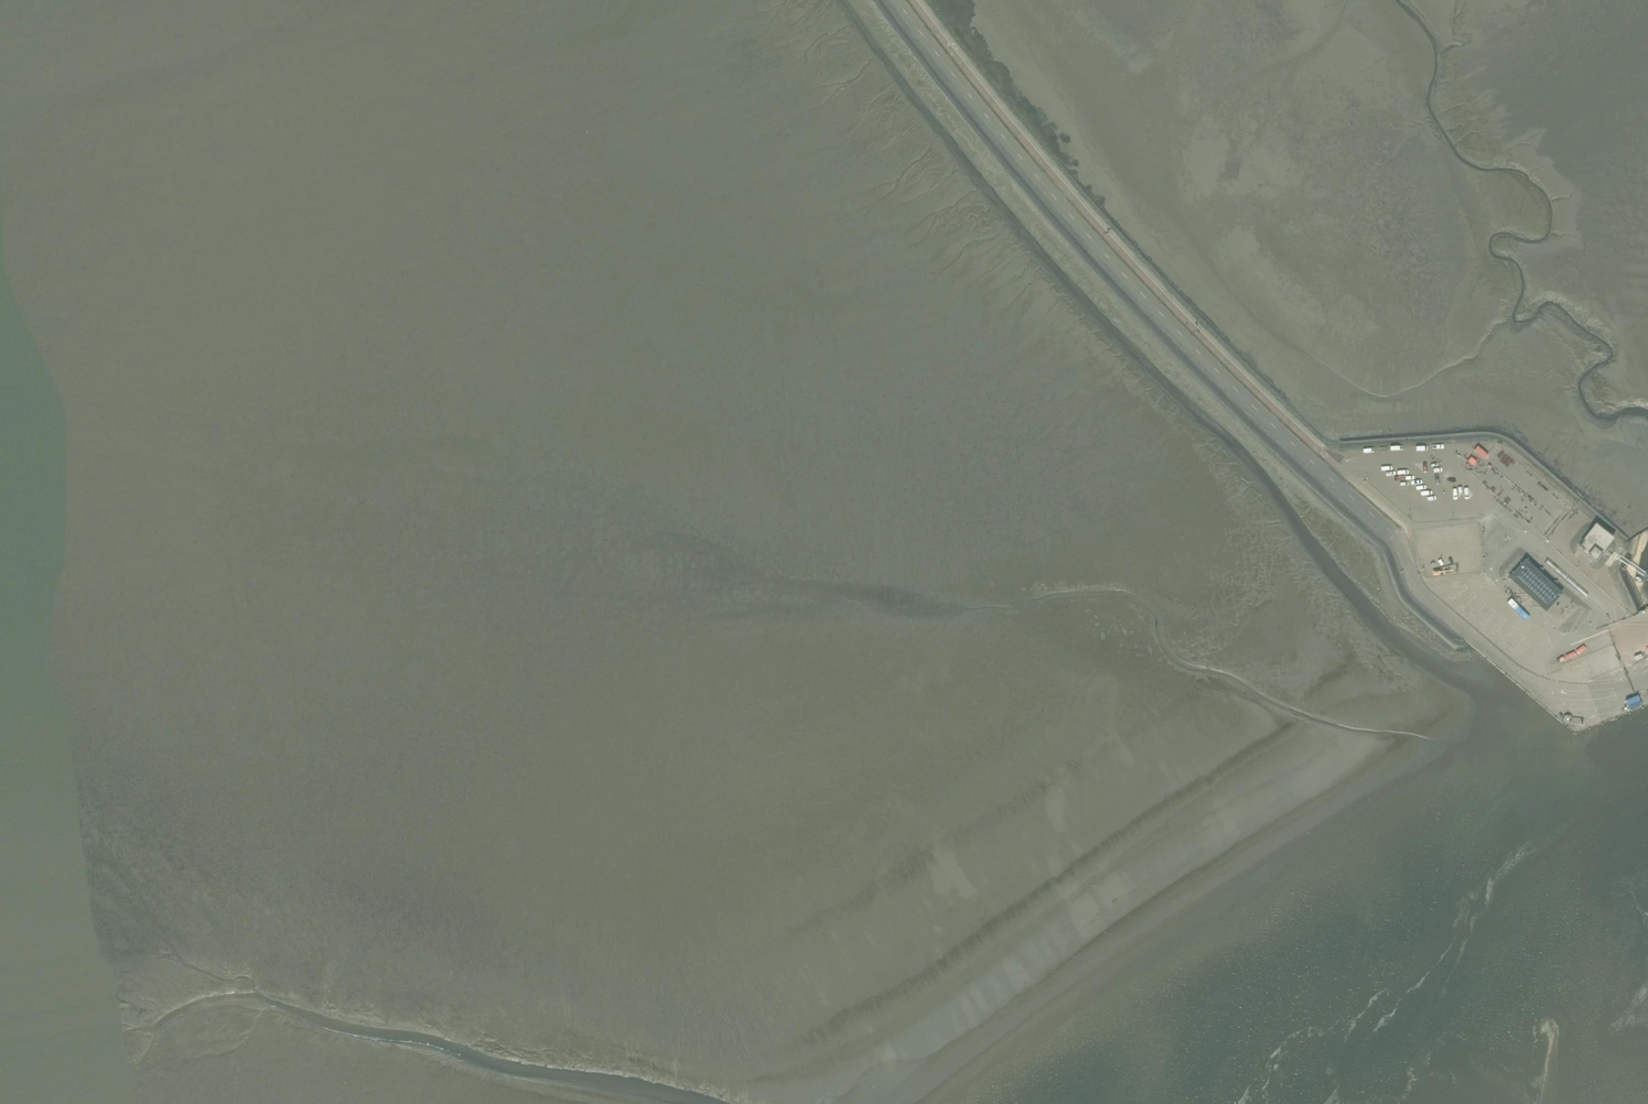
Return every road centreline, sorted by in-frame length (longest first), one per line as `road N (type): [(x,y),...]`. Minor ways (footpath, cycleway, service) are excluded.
road 1 (tertiary): [(1520,672),(1421,593),(1397,537),(1253,407),(1108,258),(896,0)]
road 2 (tertiary): [(1520,672),(1552,695),(1579,699),(1610,696),(1638,679)]
road 3 (tertiary): [(1638,679),(1574,689),(1520,672)]

